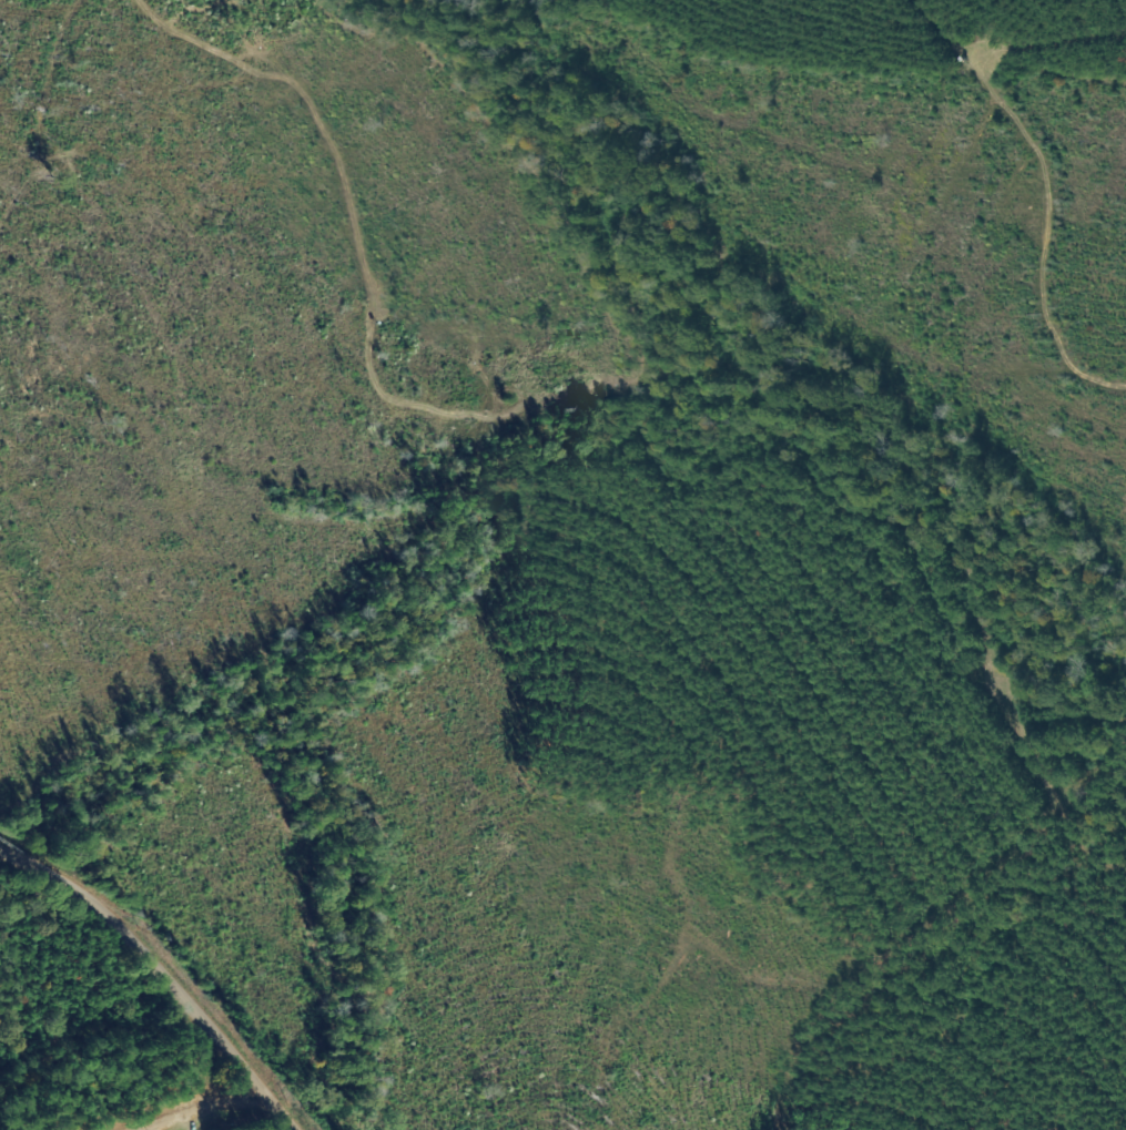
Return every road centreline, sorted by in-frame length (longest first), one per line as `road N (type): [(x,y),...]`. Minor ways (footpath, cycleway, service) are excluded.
road 1 (residential): [(261,1117),(255,1072),(0,876)]

